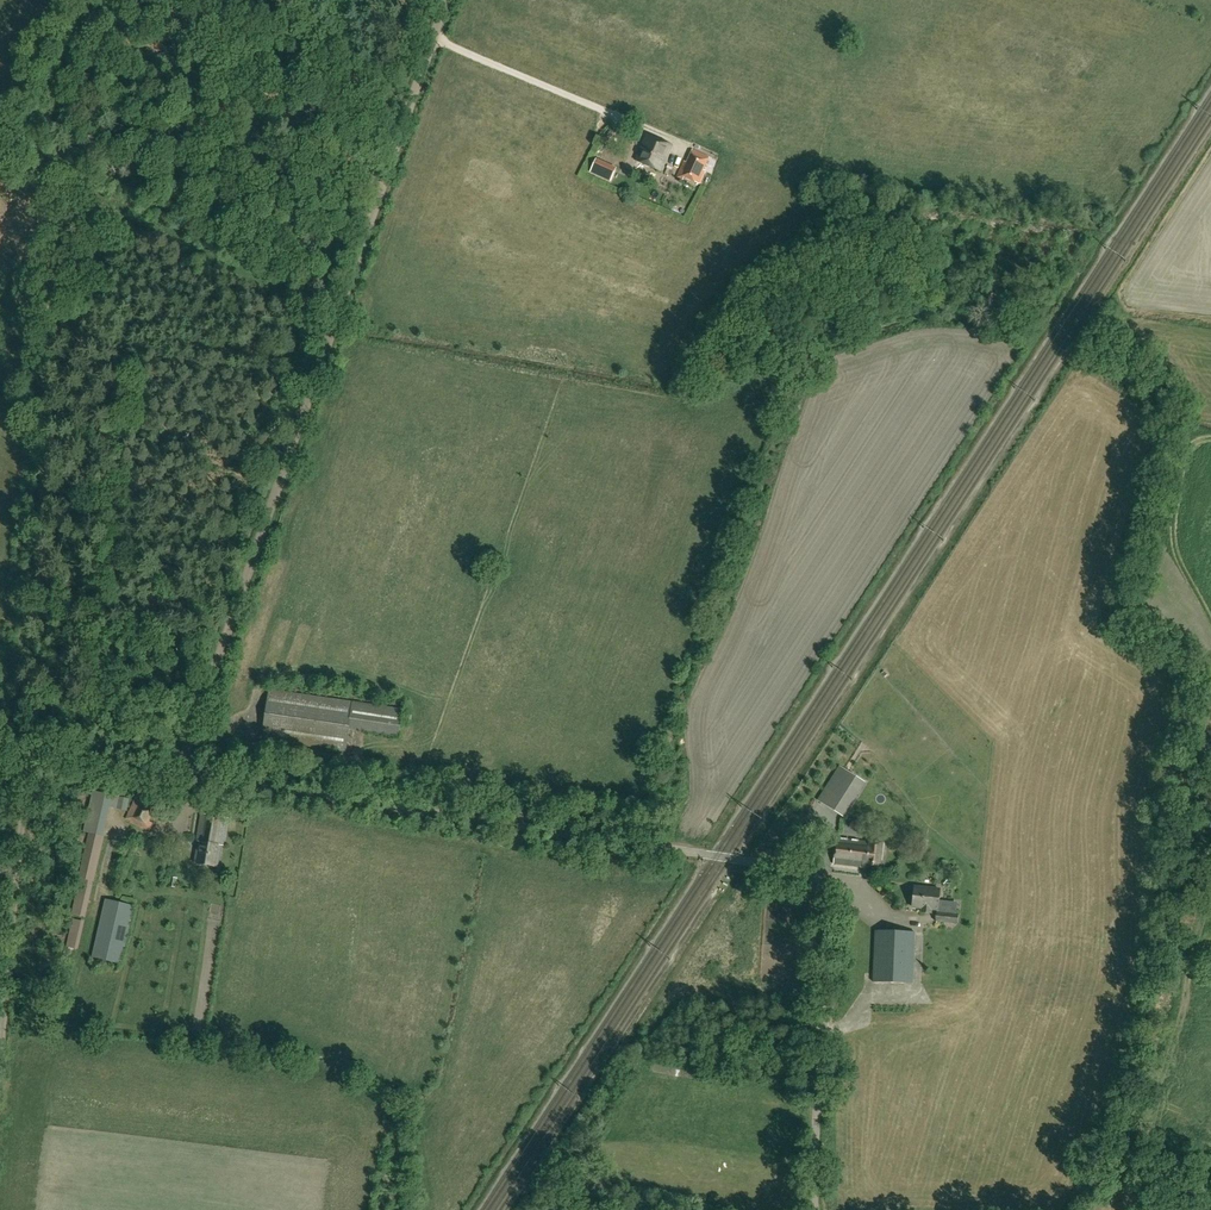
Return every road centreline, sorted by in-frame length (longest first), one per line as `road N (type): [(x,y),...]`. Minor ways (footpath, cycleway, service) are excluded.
road 1 (unclassified): [(823,1209),(817,1187),(833,927),(822,883),(803,870),(0,747)]
road 2 (track): [(178,773),(448,0)]
road 3 (track): [(33,751),(0,1078)]

